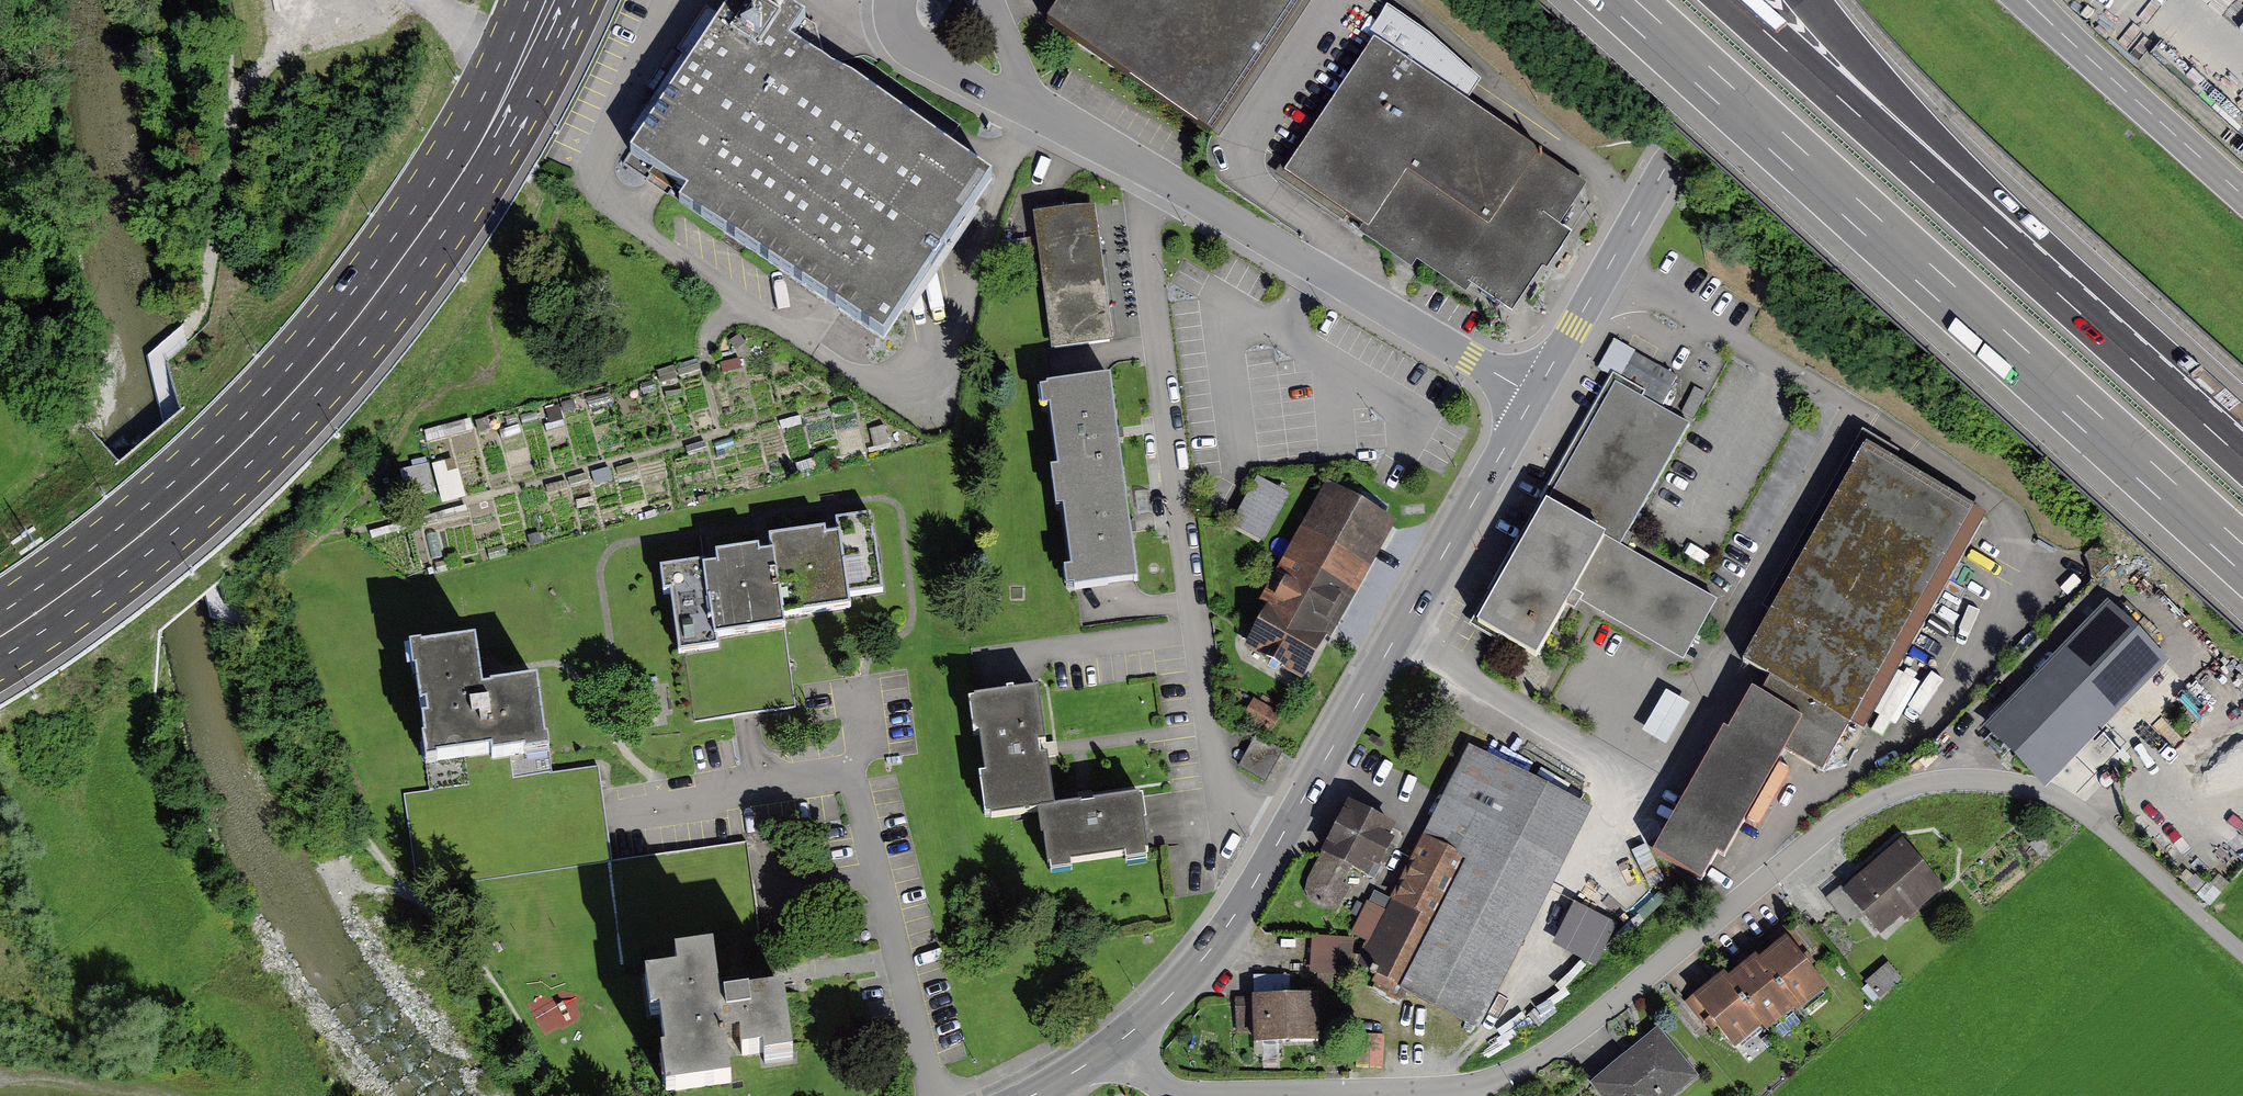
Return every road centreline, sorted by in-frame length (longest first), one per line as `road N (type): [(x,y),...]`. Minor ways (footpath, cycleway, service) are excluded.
road 1 (residential): [(1122,1041),(1153,1081),(1186,1092),(1447,1088),(1504,1076),(1550,1052),(1846,815),(1886,793),(1957,779),(2052,792),(2242,954)]
road 2 (primary): [(0,659),(216,496),(367,337),(504,140),(576,0)]
road 3 (motorway): [(1618,0),(2242,559)]
road 4 (primary): [(529,0),(434,179),(307,348),(122,526),(0,613)]
road 5 (residential): [(1141,218),(1223,801),(1285,831)]
road 6 (residential): [(617,810),(844,779),(858,795),(934,1095)]
road 7 (primary): [(1285,831),(1534,396)]
road 8 (motorway): [(2089,320),(1731,0)]
road 9 (primary): [(1534,396),(1761,0)]
road 10 (residential): [(1159,184),(1534,396)]
road 11 (motorway): [(2089,320),(1809,0)]
road 12 (primary): [(1122,1041),(1208,954),(1285,831)]
road 13 (motorway): [(2242,458),(2089,320)]
road 14 (track): [(211,589),(171,417)]
road 15 (track): [(1543,945),(1513,1004),(1447,1077),(1447,1088)]
road 16 (primary): [(2125,92),(2242,197)]
road 17 (primary): [(2011,0),(2125,92)]
road 18 (residential): [(1033,114),(1159,184)]
road 19 (residential): [(918,53),(1033,114)]
road 20 (primary): [(2125,92),(2041,0)]
road 21 (track): [(123,1095),(0,1076)]
road 22 (residential): [(1033,114),(992,0)]

